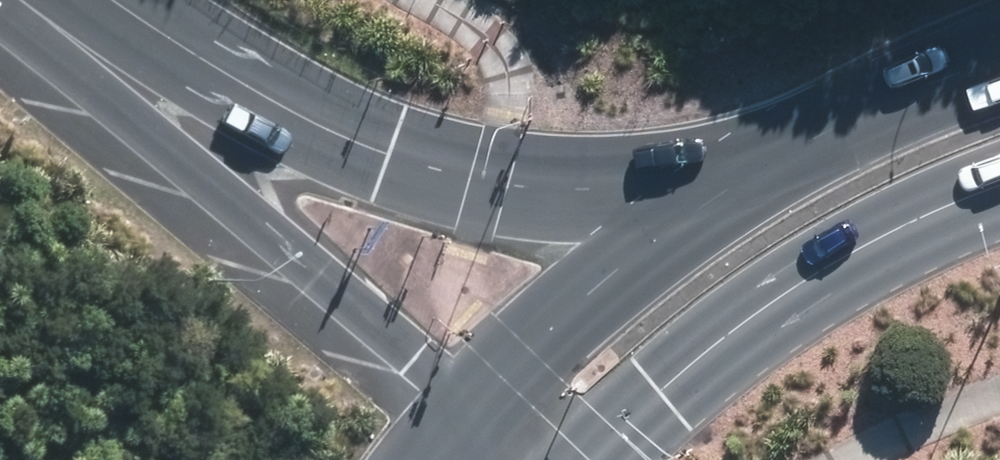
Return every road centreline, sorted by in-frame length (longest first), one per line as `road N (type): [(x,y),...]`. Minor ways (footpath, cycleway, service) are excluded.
road 1 (motorway): [(6,0),(203,98),(478,185),(584,190),(741,176)]
road 2 (motorway): [(0,0),(459,405)]
road 3 (primary): [(999,170),(890,215),(765,303),(588,459)]
road 4 (primary): [(459,405),(570,305),(741,176)]
road 5 (primary): [(741,176),(848,120),(999,57)]

